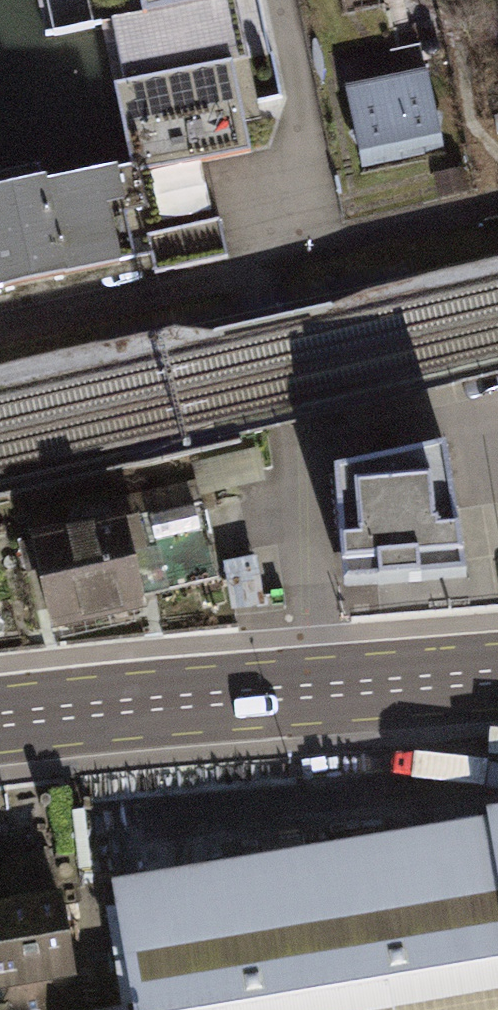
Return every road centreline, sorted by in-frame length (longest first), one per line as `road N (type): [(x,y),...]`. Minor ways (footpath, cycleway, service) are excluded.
road 1 (residential): [(319,692),(298,436),(260,270)]
road 2 (primary): [(0,727),(319,692)]
road 3 (residential): [(260,270),(314,185),(276,0)]
road 4 (residential): [(0,328),(260,270)]
road 5 (primary): [(319,692),(497,679)]

